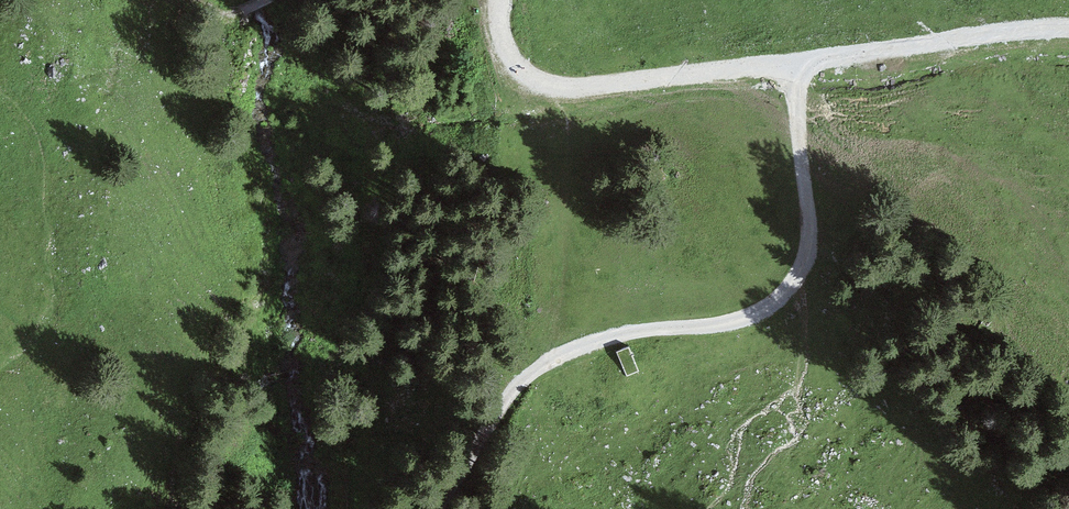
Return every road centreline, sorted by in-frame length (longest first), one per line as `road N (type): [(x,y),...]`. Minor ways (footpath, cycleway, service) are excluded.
road 1 (track): [(430,508),(453,465),(518,387),(572,352),(740,328),(792,293)]
road 2 (track): [(504,0),(510,58),(528,77),(554,86),(788,69)]
road 3 (track): [(788,69),(1008,33),(1068,31)]
road 4 (track): [(792,293),(807,238),(788,69)]

